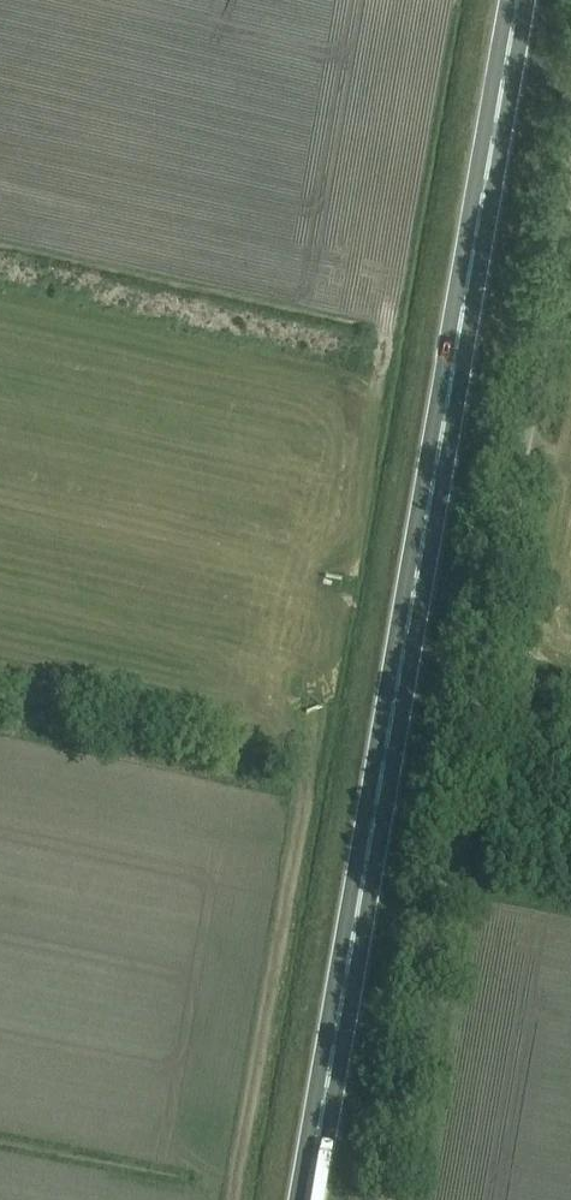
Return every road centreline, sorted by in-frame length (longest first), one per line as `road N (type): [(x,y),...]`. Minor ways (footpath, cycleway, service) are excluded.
road 1 (trunk): [(308,1199),(520,0)]
road 2 (unclassified): [(387,1199),(570,145)]

